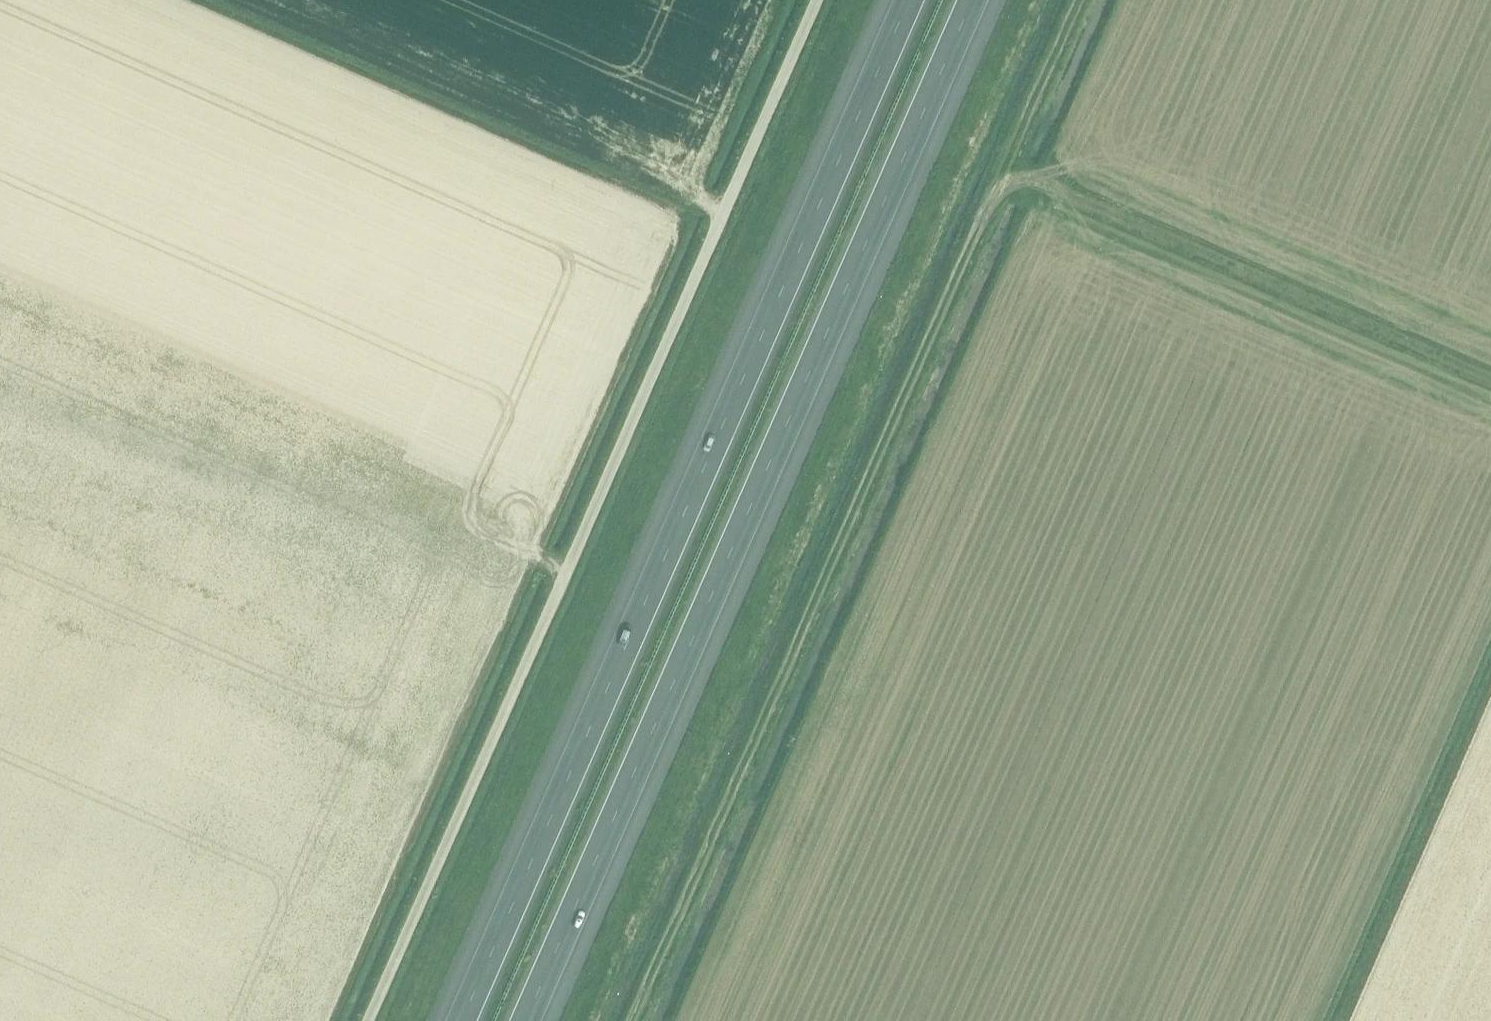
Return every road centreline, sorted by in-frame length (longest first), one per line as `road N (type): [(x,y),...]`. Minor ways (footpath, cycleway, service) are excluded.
road 1 (motorway): [(526,1020),(973,0)]
road 2 (motorway): [(910,0),(463,1020)]
road 3 (unclassified): [(817,0),(565,573)]
road 4 (unclassified): [(370,1020),(565,573)]

